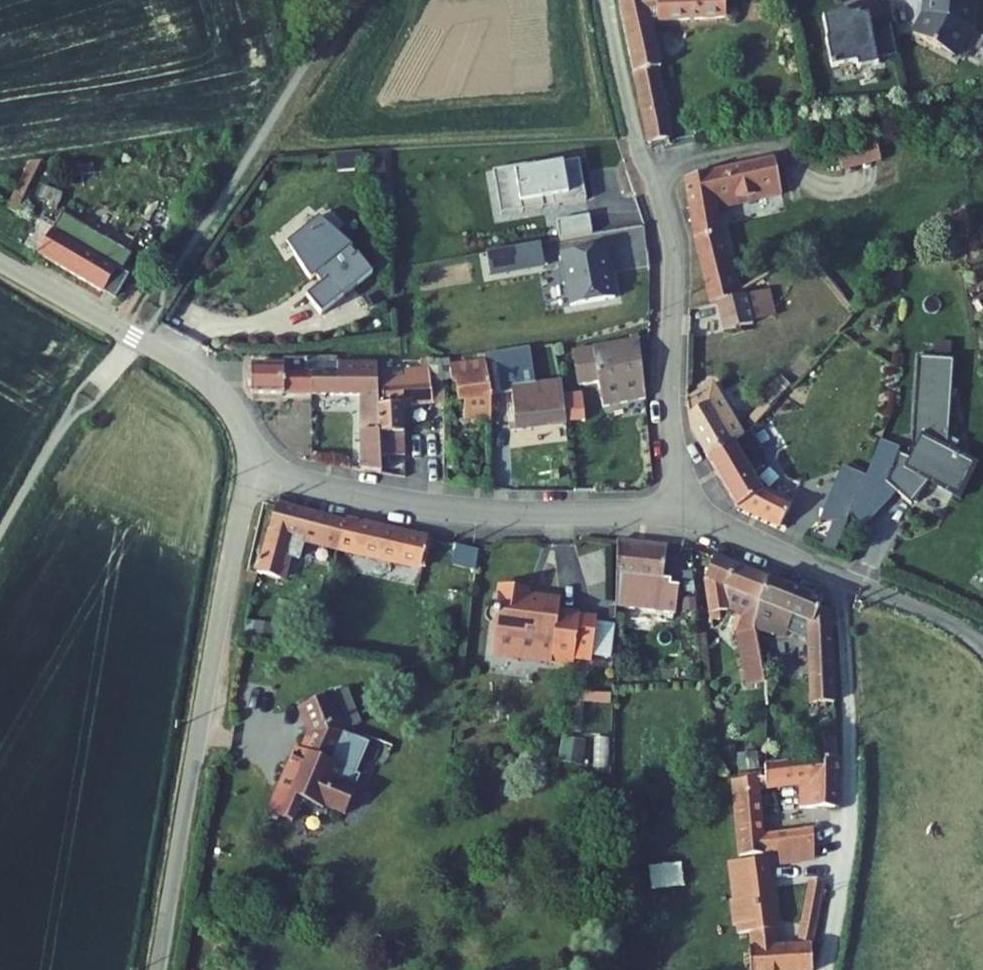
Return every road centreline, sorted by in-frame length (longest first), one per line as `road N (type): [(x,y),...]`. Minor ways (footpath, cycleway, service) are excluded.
road 1 (unclassified): [(256,448),(297,478),(400,501),(700,520),(926,612),(982,646)]
road 2 (unclassified): [(159,969),(256,448)]
road 3 (unclassified): [(0,262),(189,369),(221,396),(256,448)]

